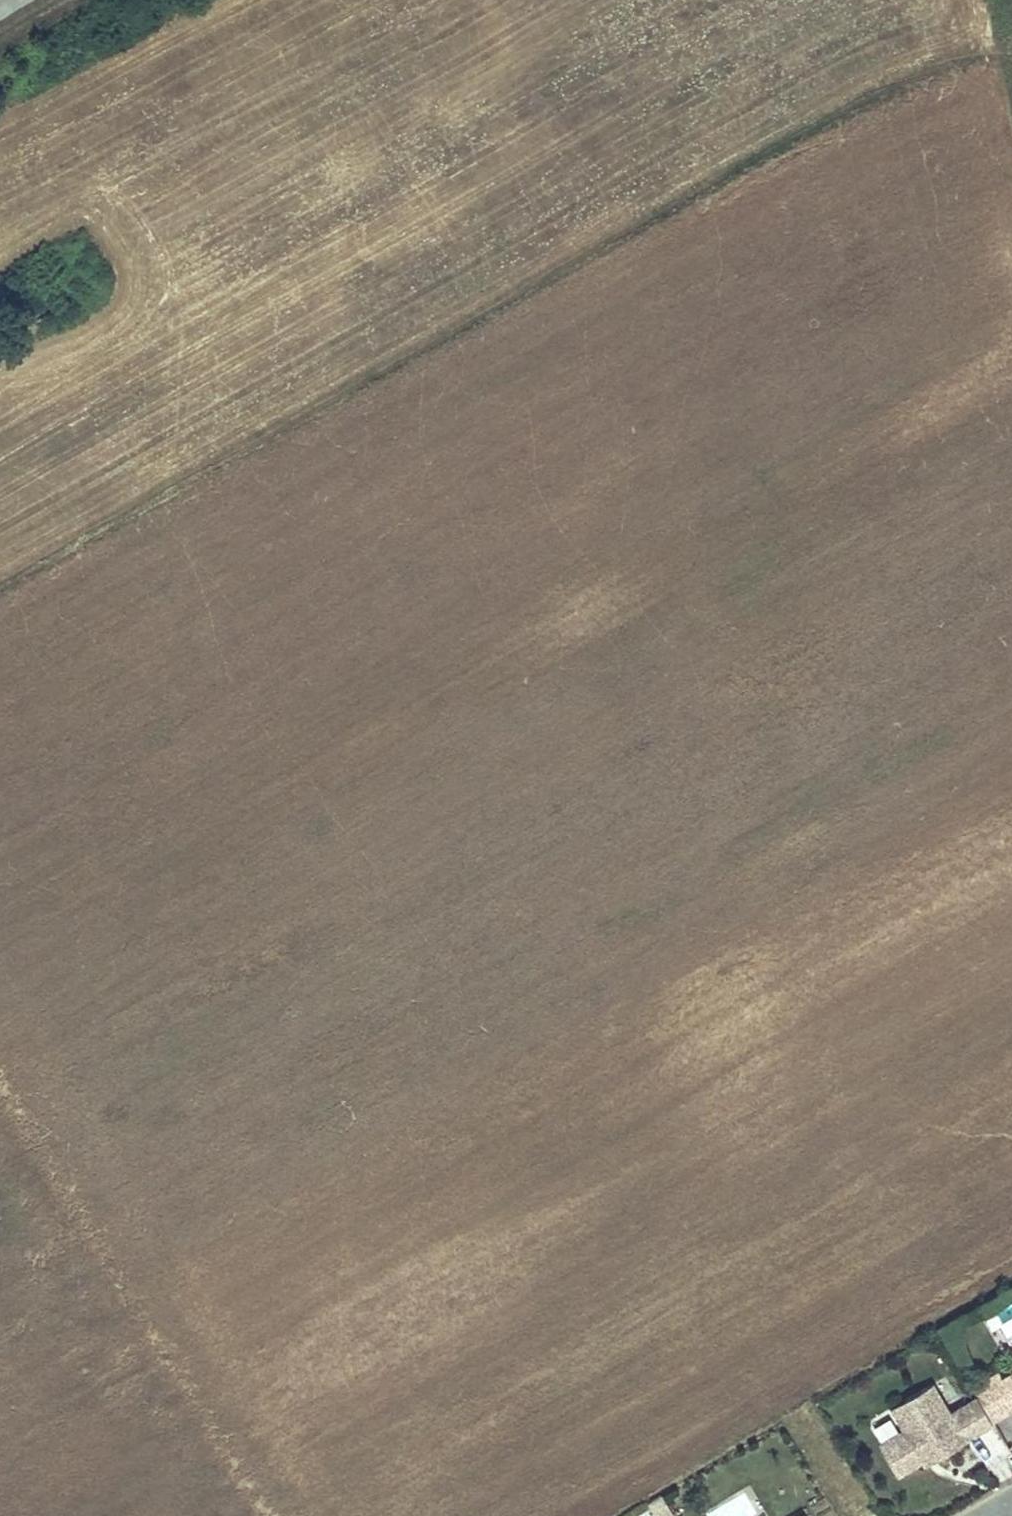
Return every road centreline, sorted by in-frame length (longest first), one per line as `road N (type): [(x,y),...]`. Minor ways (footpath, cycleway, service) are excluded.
road 1 (track): [(1011,53),(941,68),(0,595)]

